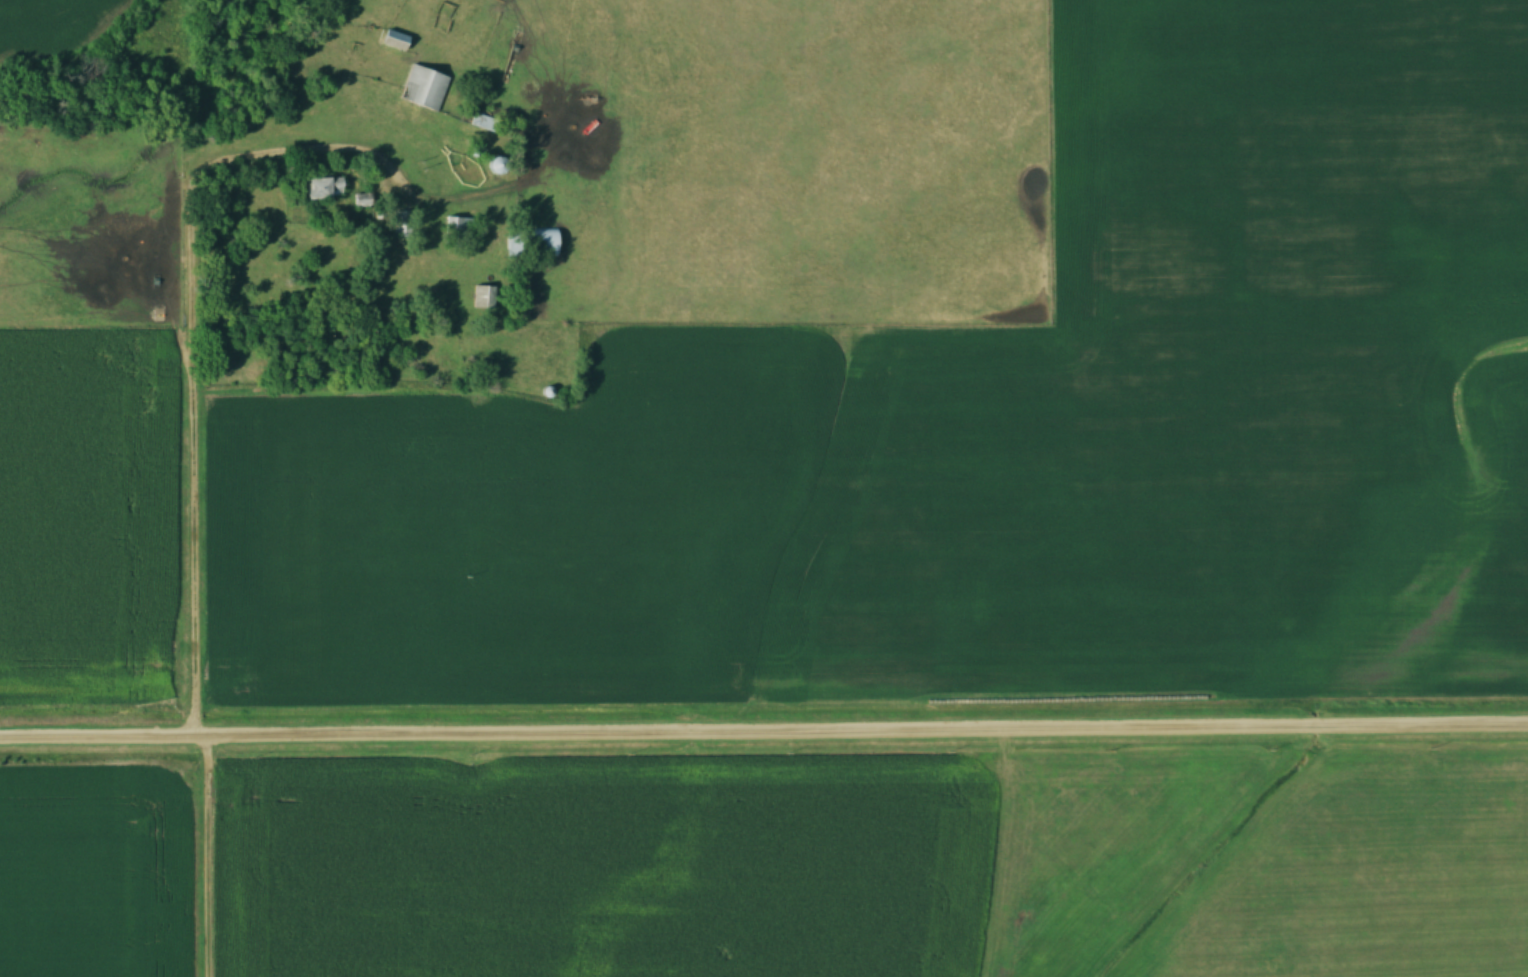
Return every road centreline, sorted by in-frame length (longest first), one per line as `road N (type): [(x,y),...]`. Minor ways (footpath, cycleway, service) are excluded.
road 1 (residential): [(1527,727),(0,740)]

